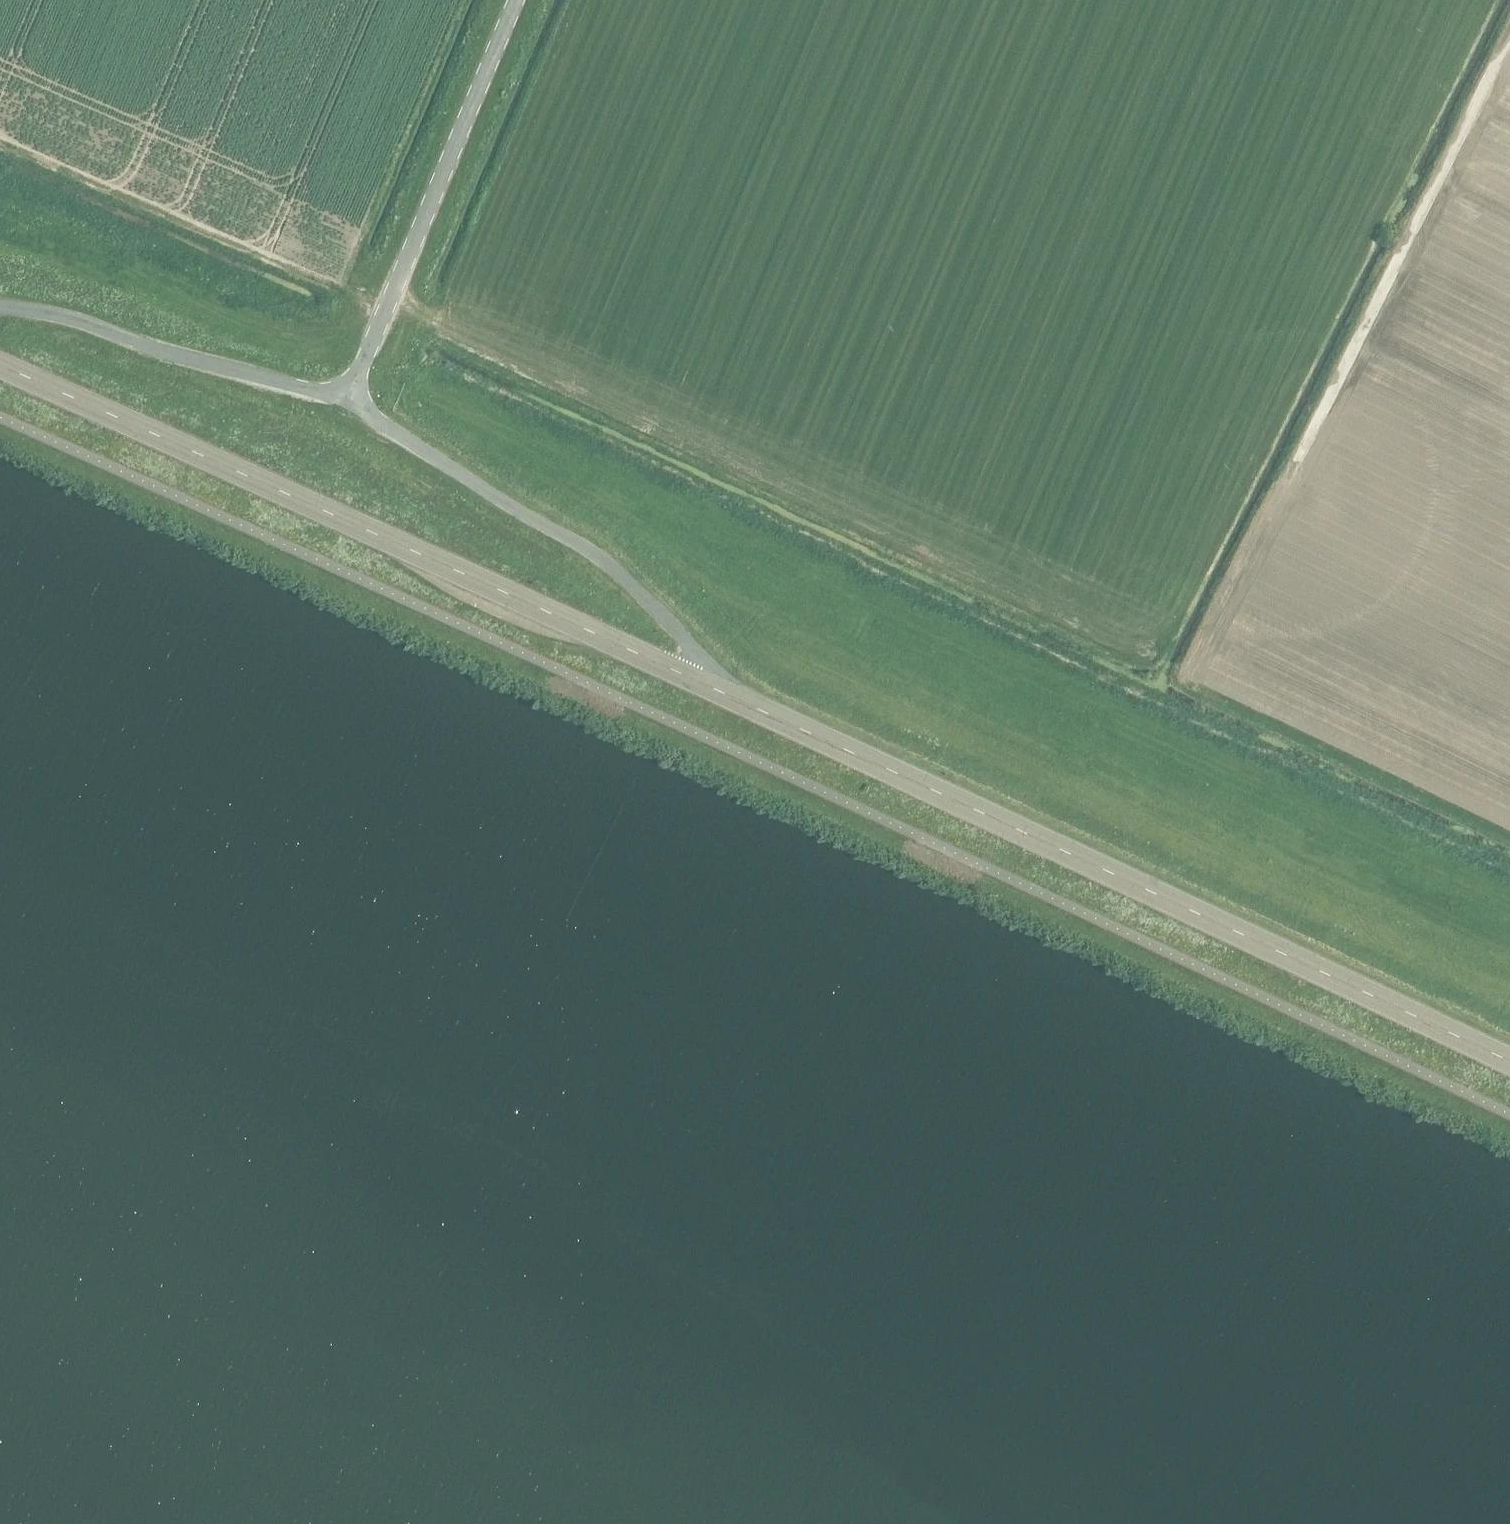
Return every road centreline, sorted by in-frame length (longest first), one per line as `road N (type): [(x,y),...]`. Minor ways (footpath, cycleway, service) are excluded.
road 1 (tertiary): [(1509,1063),(742,699)]
road 2 (tertiary): [(742,699),(0,364)]
road 3 (unclassified): [(742,699),(600,556),(351,399)]
road 4 (residential): [(351,399),(519,0)]
road 5 (unclassified): [(351,399),(71,320),(0,311)]

